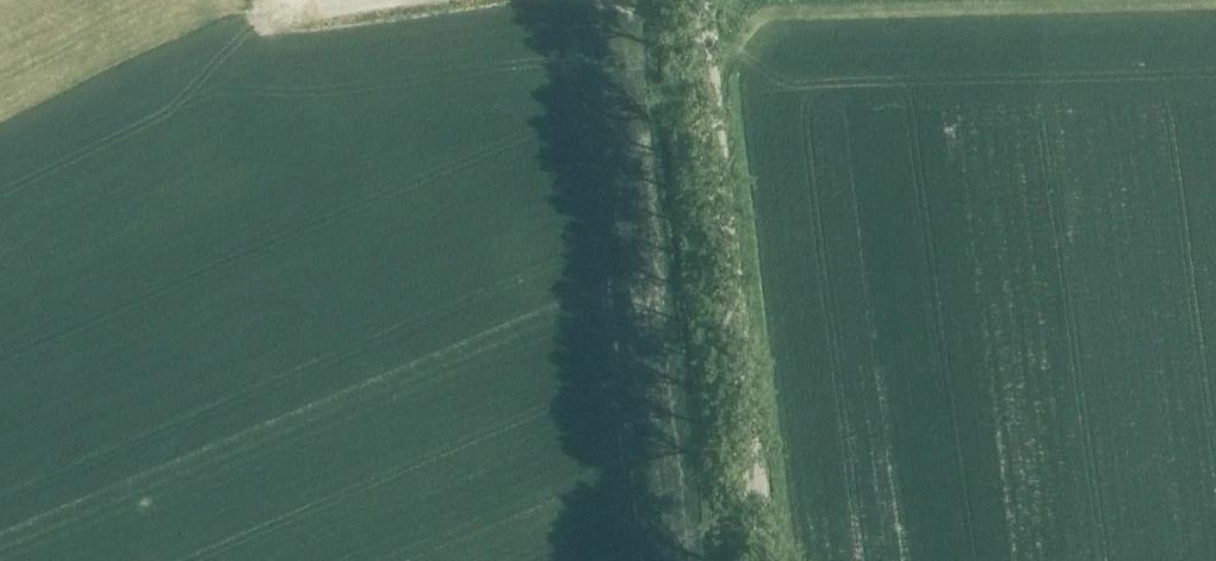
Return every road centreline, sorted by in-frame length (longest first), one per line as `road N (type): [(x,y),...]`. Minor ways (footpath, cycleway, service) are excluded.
road 1 (unclassified): [(765,560),(700,0)]

